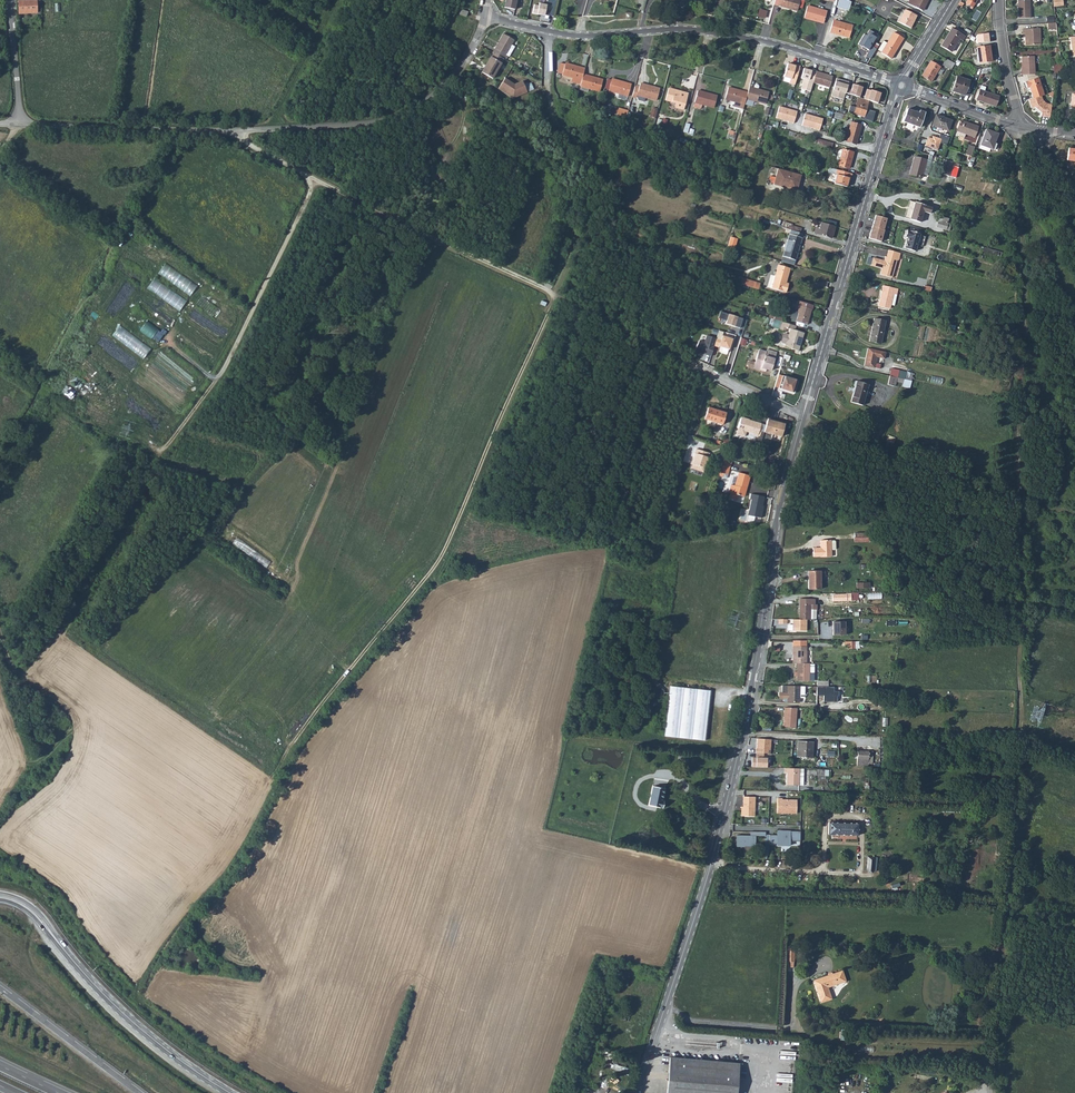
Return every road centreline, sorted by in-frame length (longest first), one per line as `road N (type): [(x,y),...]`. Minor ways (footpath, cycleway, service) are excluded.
road 1 (tertiary): [(638,1092),(723,825),(756,677),(779,506),(803,416)]
road 2 (track): [(554,295),(441,558),(292,744),(273,779)]
road 3 (track): [(712,374),(226,132)]
road 4 (unclassified): [(486,16),(454,73),(429,99),(374,122),(226,132),(20,125)]
road 5 (track): [(1019,496),(1026,332),(1019,128)]
road 6 (residential): [(895,83),(738,37),(672,29),(548,32)]
road 7 (tertiary): [(803,416),(898,93)]
road 8 (track): [(317,181),(231,358),(158,459)]
road 9 (tertiary): [(54,935),(145,1032),(231,1092)]
road 10 (trunk): [(139,1092),(0,988)]
road 11 (residential): [(1019,128),(999,0)]
road 12 (residential): [(20,125),(10,0)]

